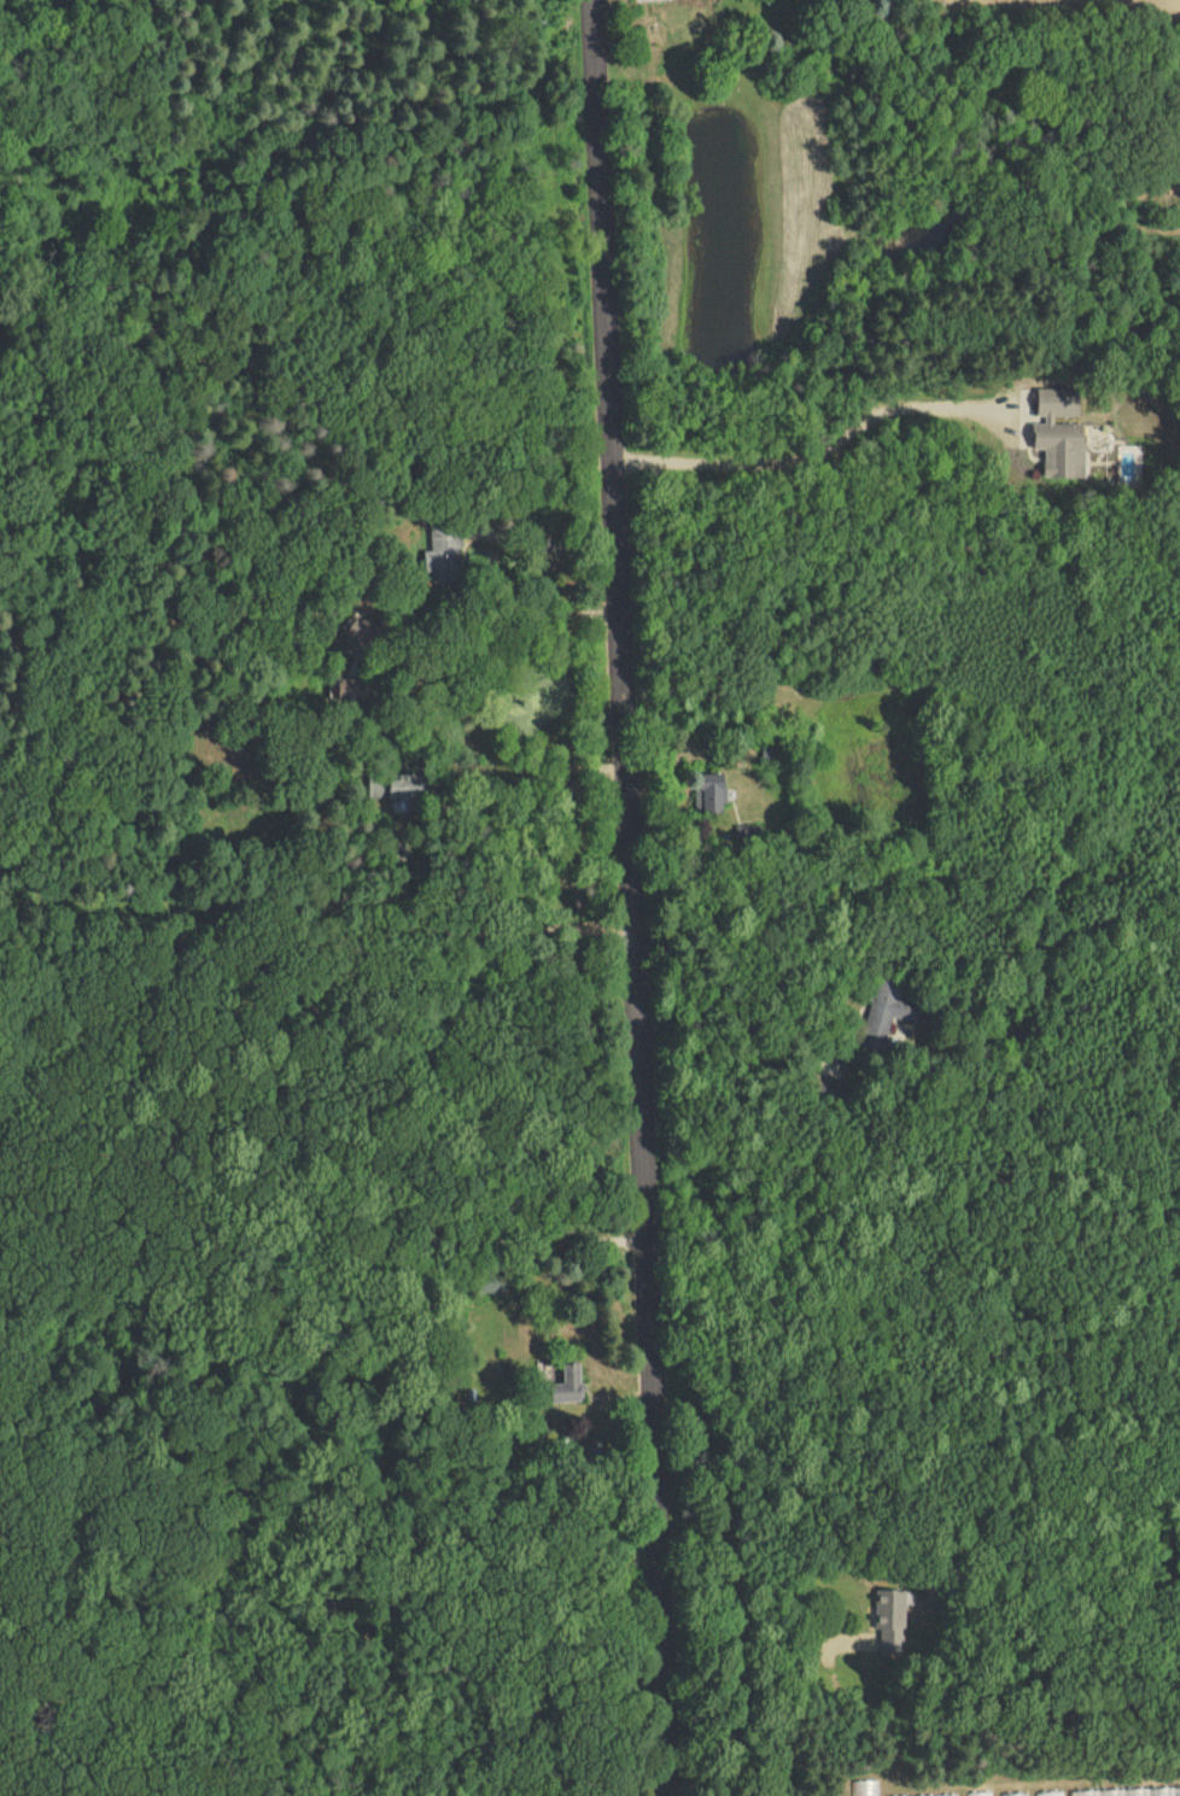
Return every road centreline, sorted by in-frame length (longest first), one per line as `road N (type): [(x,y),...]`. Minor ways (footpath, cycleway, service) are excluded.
road 1 (tertiary): [(670,1795),(596,0)]

